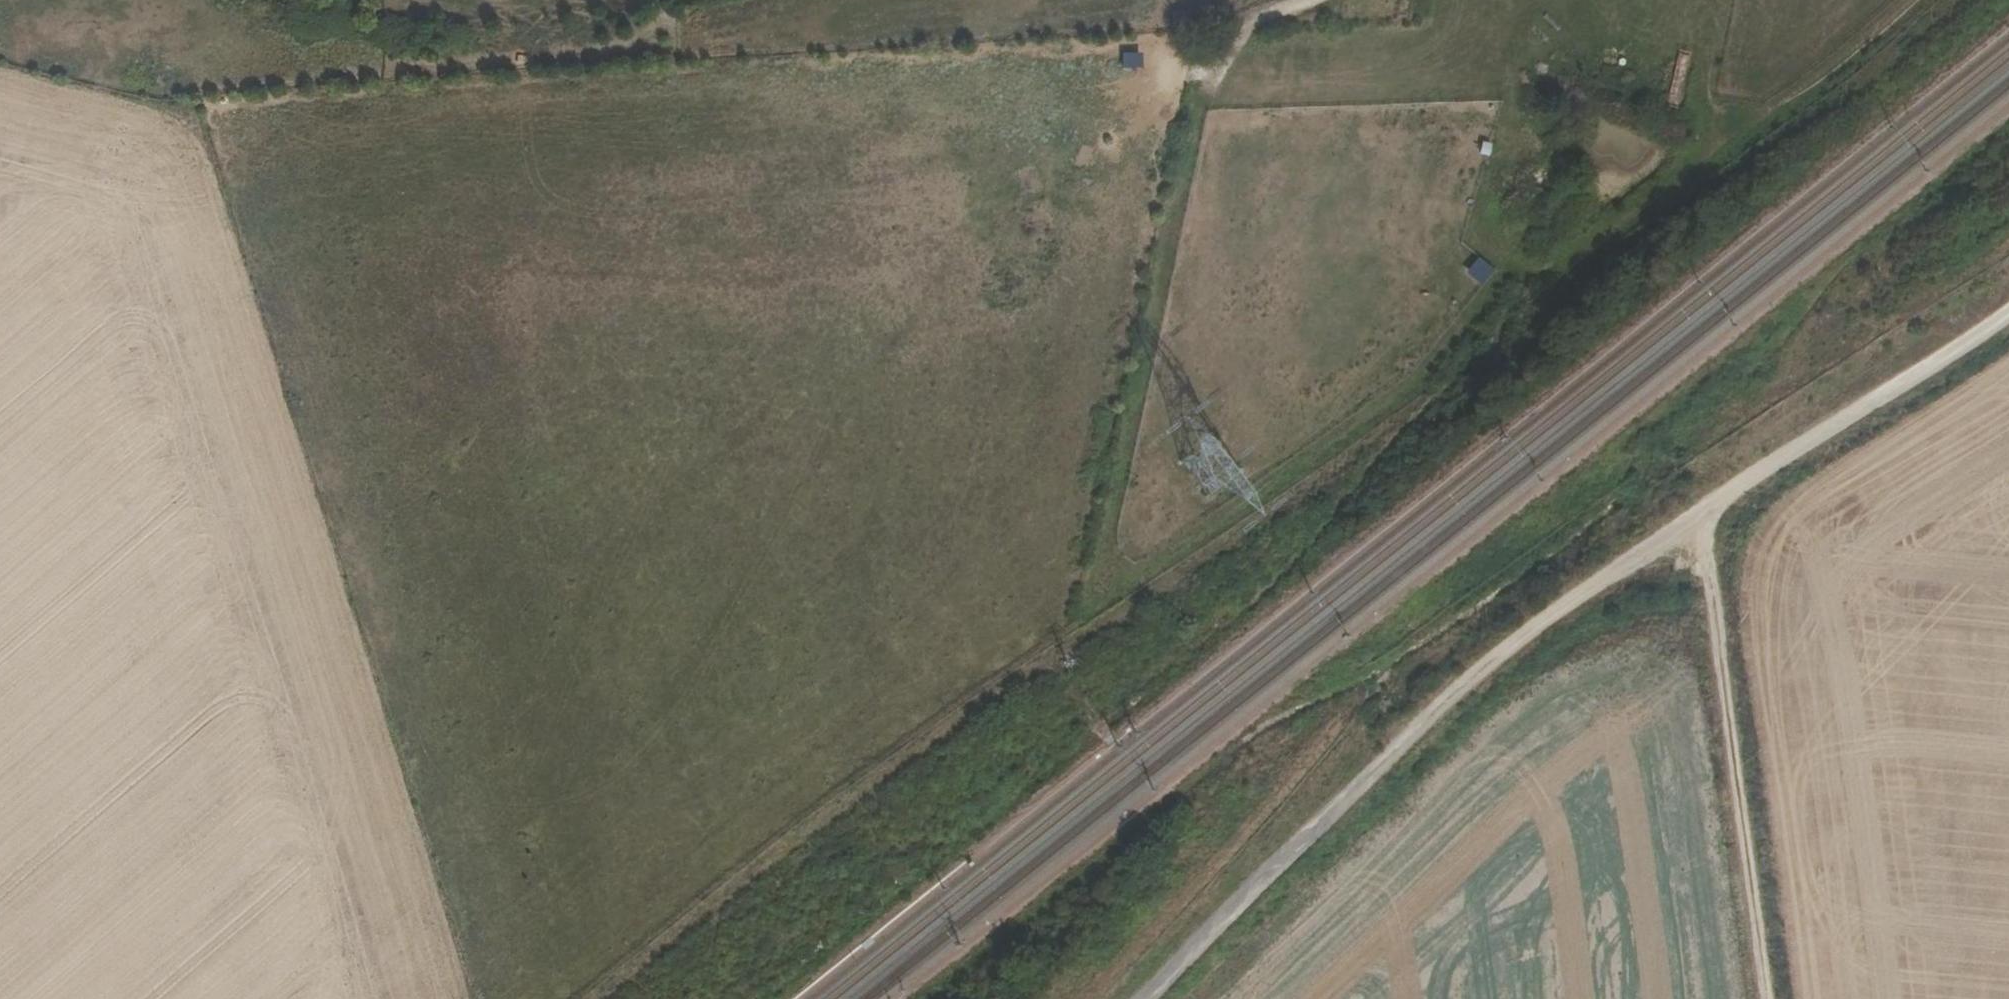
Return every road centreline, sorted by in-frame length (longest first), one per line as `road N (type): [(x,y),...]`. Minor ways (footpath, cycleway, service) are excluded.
road 1 (track): [(1142,998),(1452,693),(1512,644),(1693,515),(2008,314)]
road 2 (track): [(1693,515),(1766,998)]

